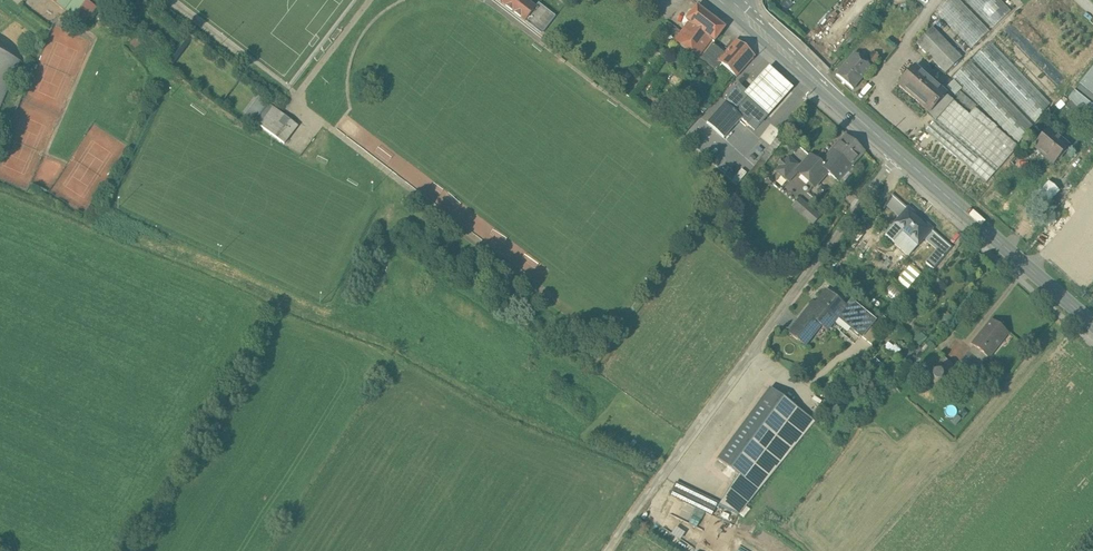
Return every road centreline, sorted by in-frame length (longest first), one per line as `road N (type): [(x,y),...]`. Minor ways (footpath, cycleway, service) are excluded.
road 1 (unclassified): [(898,155),(606,550)]
road 2 (secondary): [(1092,326),(898,155)]
road 3 (secondary): [(898,155),(723,0)]

